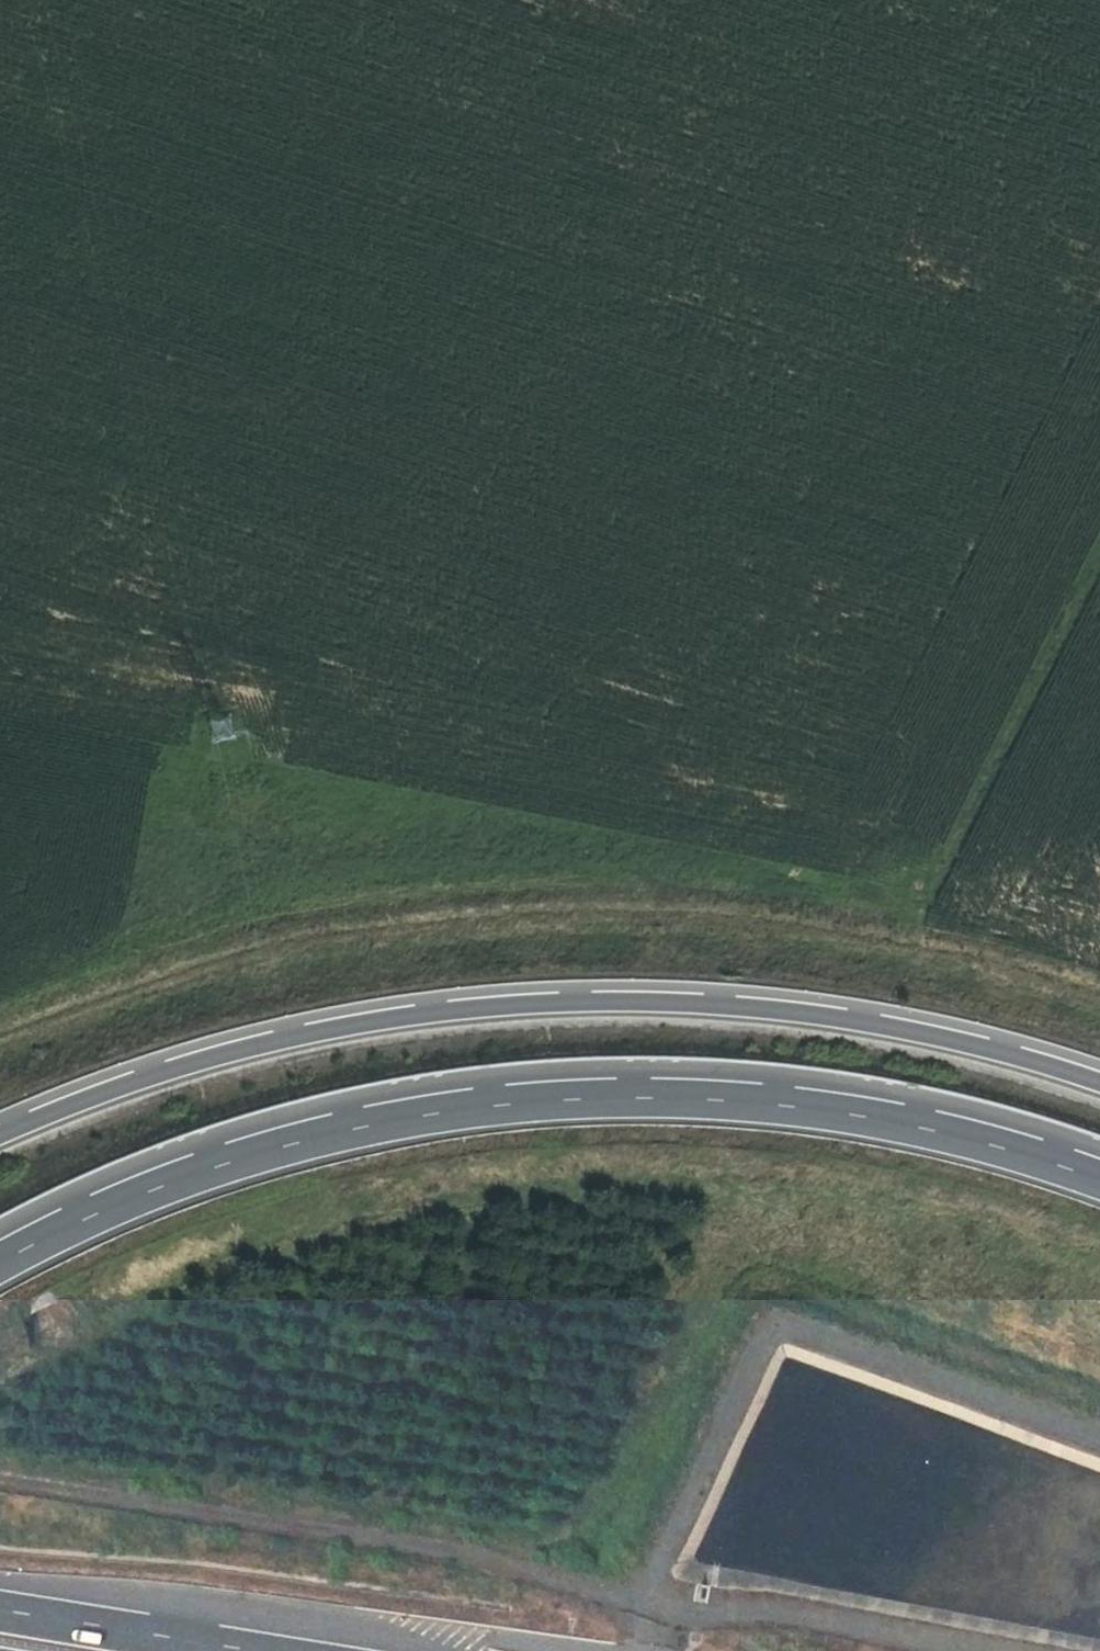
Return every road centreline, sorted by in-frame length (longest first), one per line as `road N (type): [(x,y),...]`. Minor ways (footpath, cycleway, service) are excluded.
road 1 (motorway): [(1099,1179),(997,1145),(858,1115),(718,1099),(571,1098),(432,1113),(291,1143),(155,1189),(0,1261)]
road 2 (motorway): [(1099,1081),(985,1047),(814,1015),(563,1001),(393,1018),(261,1044),(0,1134)]
road 3 (track): [(0,1474),(471,1553),(640,1599)]
road 4 (motorway): [(231,1650),(0,1612)]
road 5 (track): [(0,1230),(64,1336),(0,1382)]

